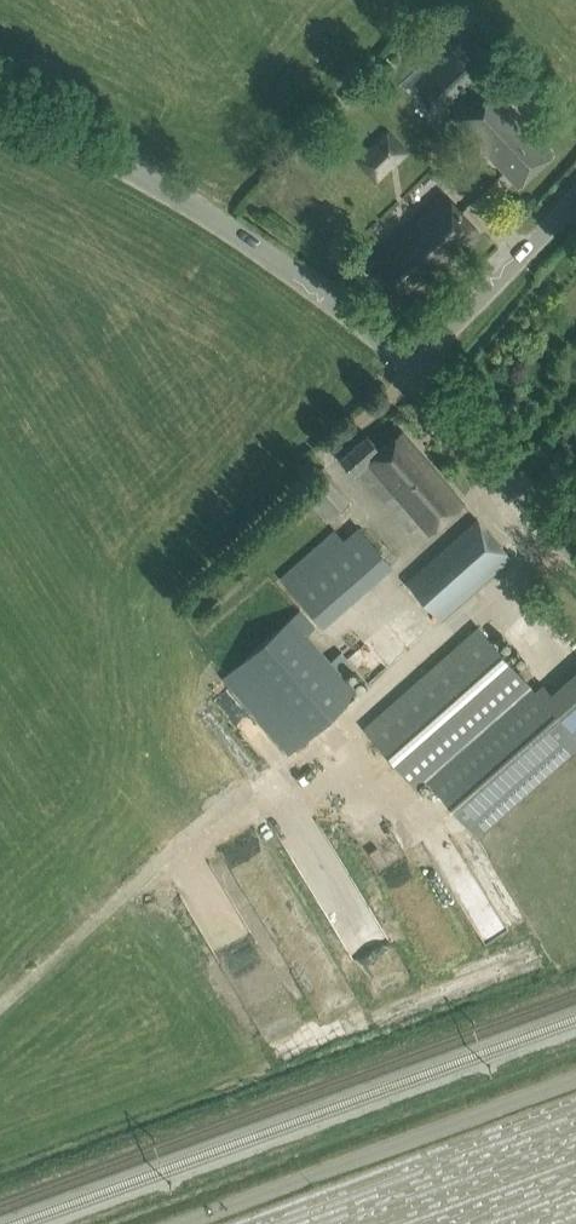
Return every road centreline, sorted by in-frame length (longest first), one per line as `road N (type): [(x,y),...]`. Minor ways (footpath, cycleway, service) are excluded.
road 1 (unclassified): [(402,374),(261,249),(0,101)]
road 2 (unclassified): [(172,1223),(575,1075)]
road 3 (unclassified): [(402,374),(575,195)]
road 4 (unclassified): [(575,551),(402,374)]

